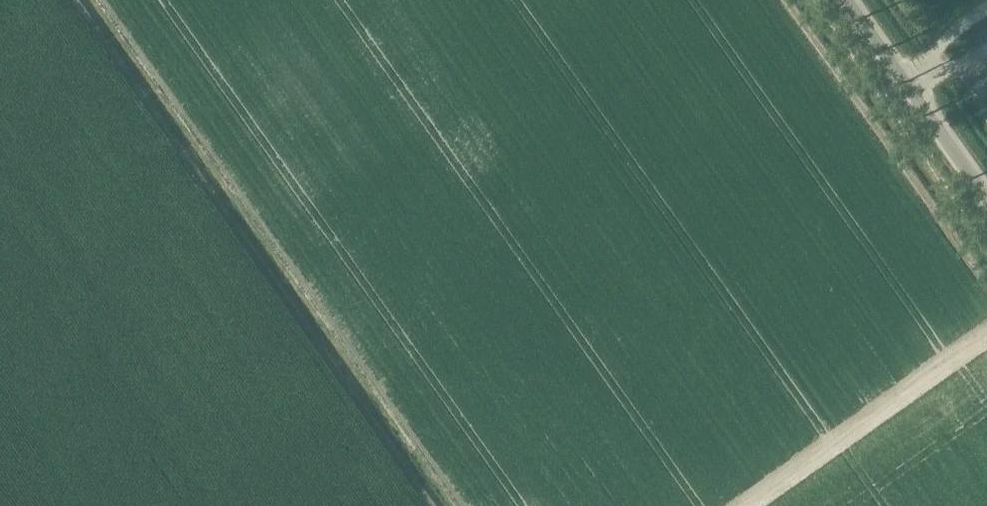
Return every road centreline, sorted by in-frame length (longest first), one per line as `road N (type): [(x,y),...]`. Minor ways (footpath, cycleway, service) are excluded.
road 1 (unclassified): [(986,198),(846,0)]

